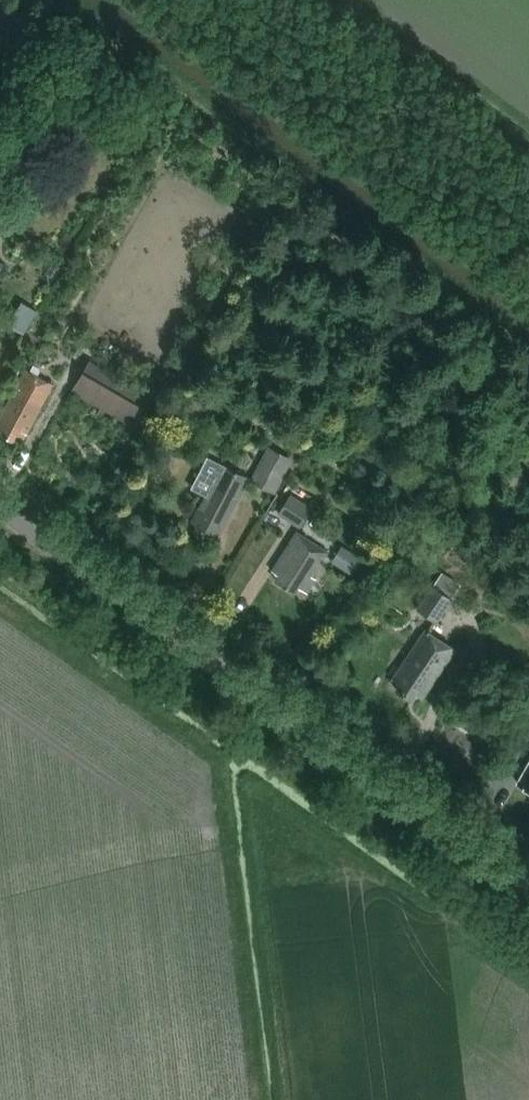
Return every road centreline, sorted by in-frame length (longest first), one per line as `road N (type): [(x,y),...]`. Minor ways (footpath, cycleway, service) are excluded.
road 1 (unclassified): [(0,505),(528,888)]

